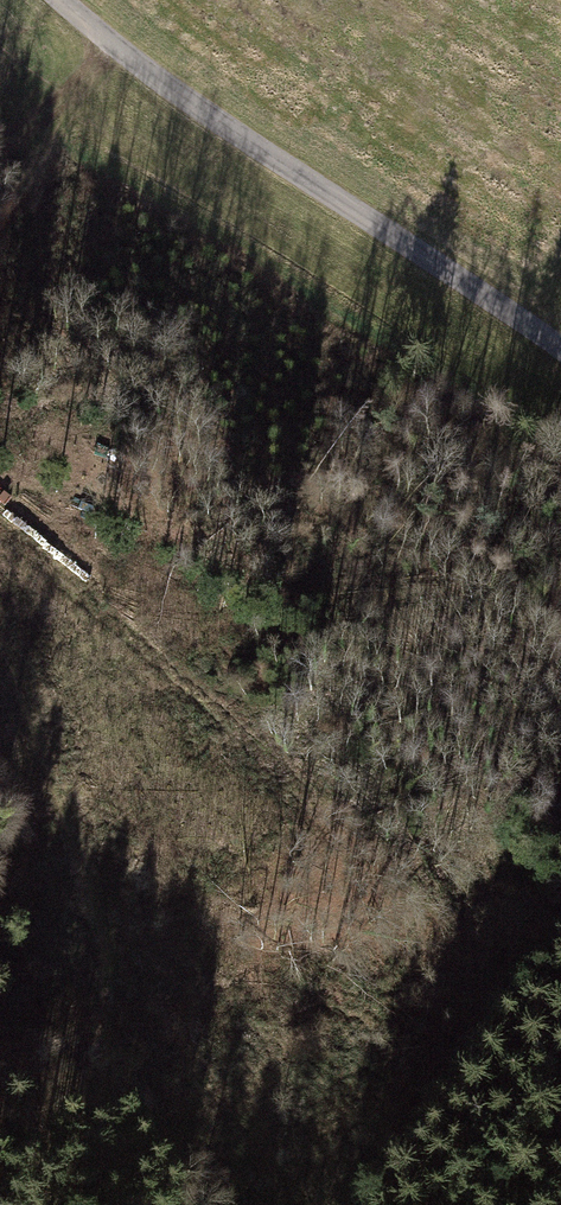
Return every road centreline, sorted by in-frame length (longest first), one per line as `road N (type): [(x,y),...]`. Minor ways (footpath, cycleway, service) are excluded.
road 1 (residential): [(61,0),(198,109),(560,353)]
road 2 (track): [(137,1204),(105,1071),(104,975),(125,970),(247,1139),(314,1204)]
road 3 (track): [(104,975),(90,906),(0,643)]
road 4 (track): [(0,226),(111,43)]

